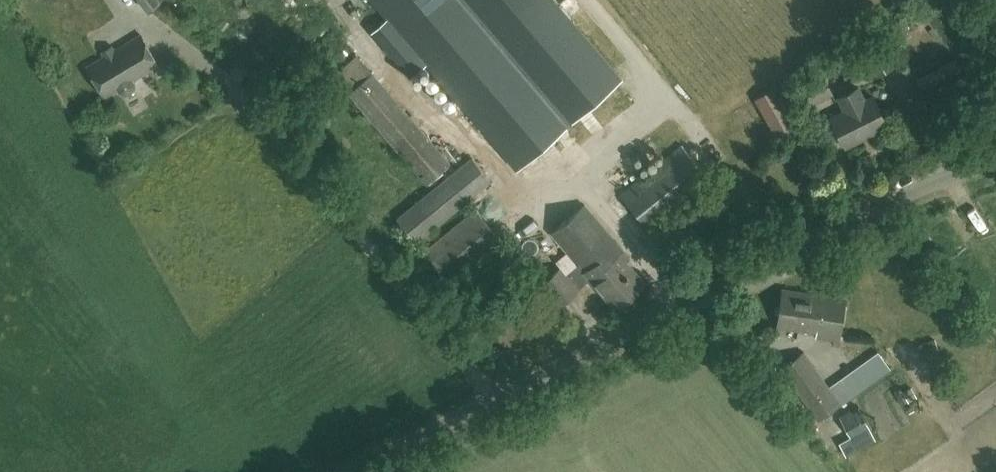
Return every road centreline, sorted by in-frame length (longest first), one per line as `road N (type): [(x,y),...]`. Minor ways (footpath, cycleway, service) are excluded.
road 1 (unclassified): [(350,471),(805,243),(995,166)]

